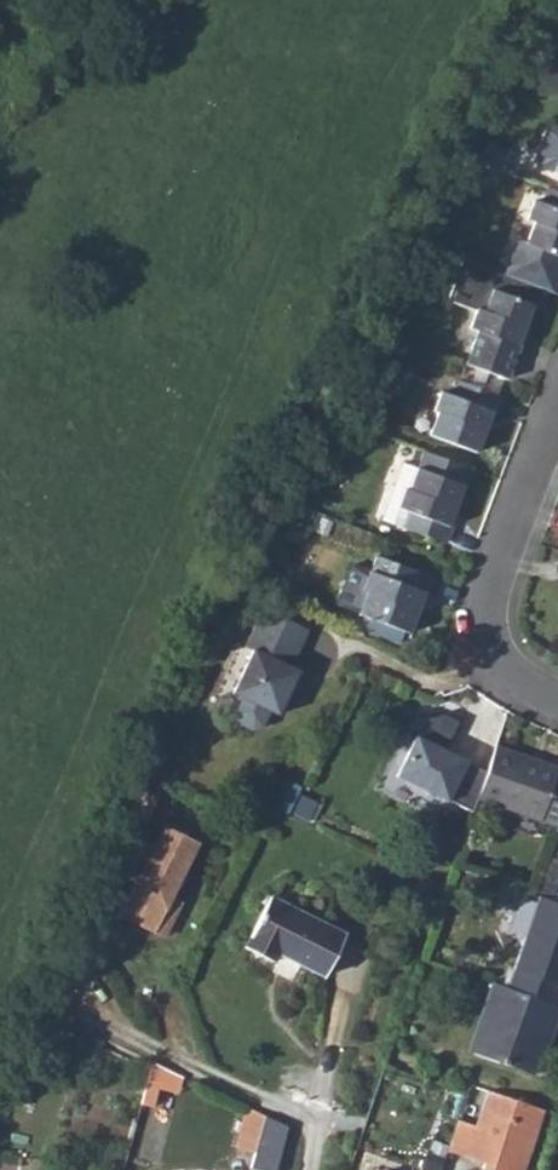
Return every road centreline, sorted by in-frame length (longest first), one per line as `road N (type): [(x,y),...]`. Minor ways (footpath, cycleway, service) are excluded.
road 1 (residential): [(557,412),(485,598),(490,639),(507,672),(557,704)]

